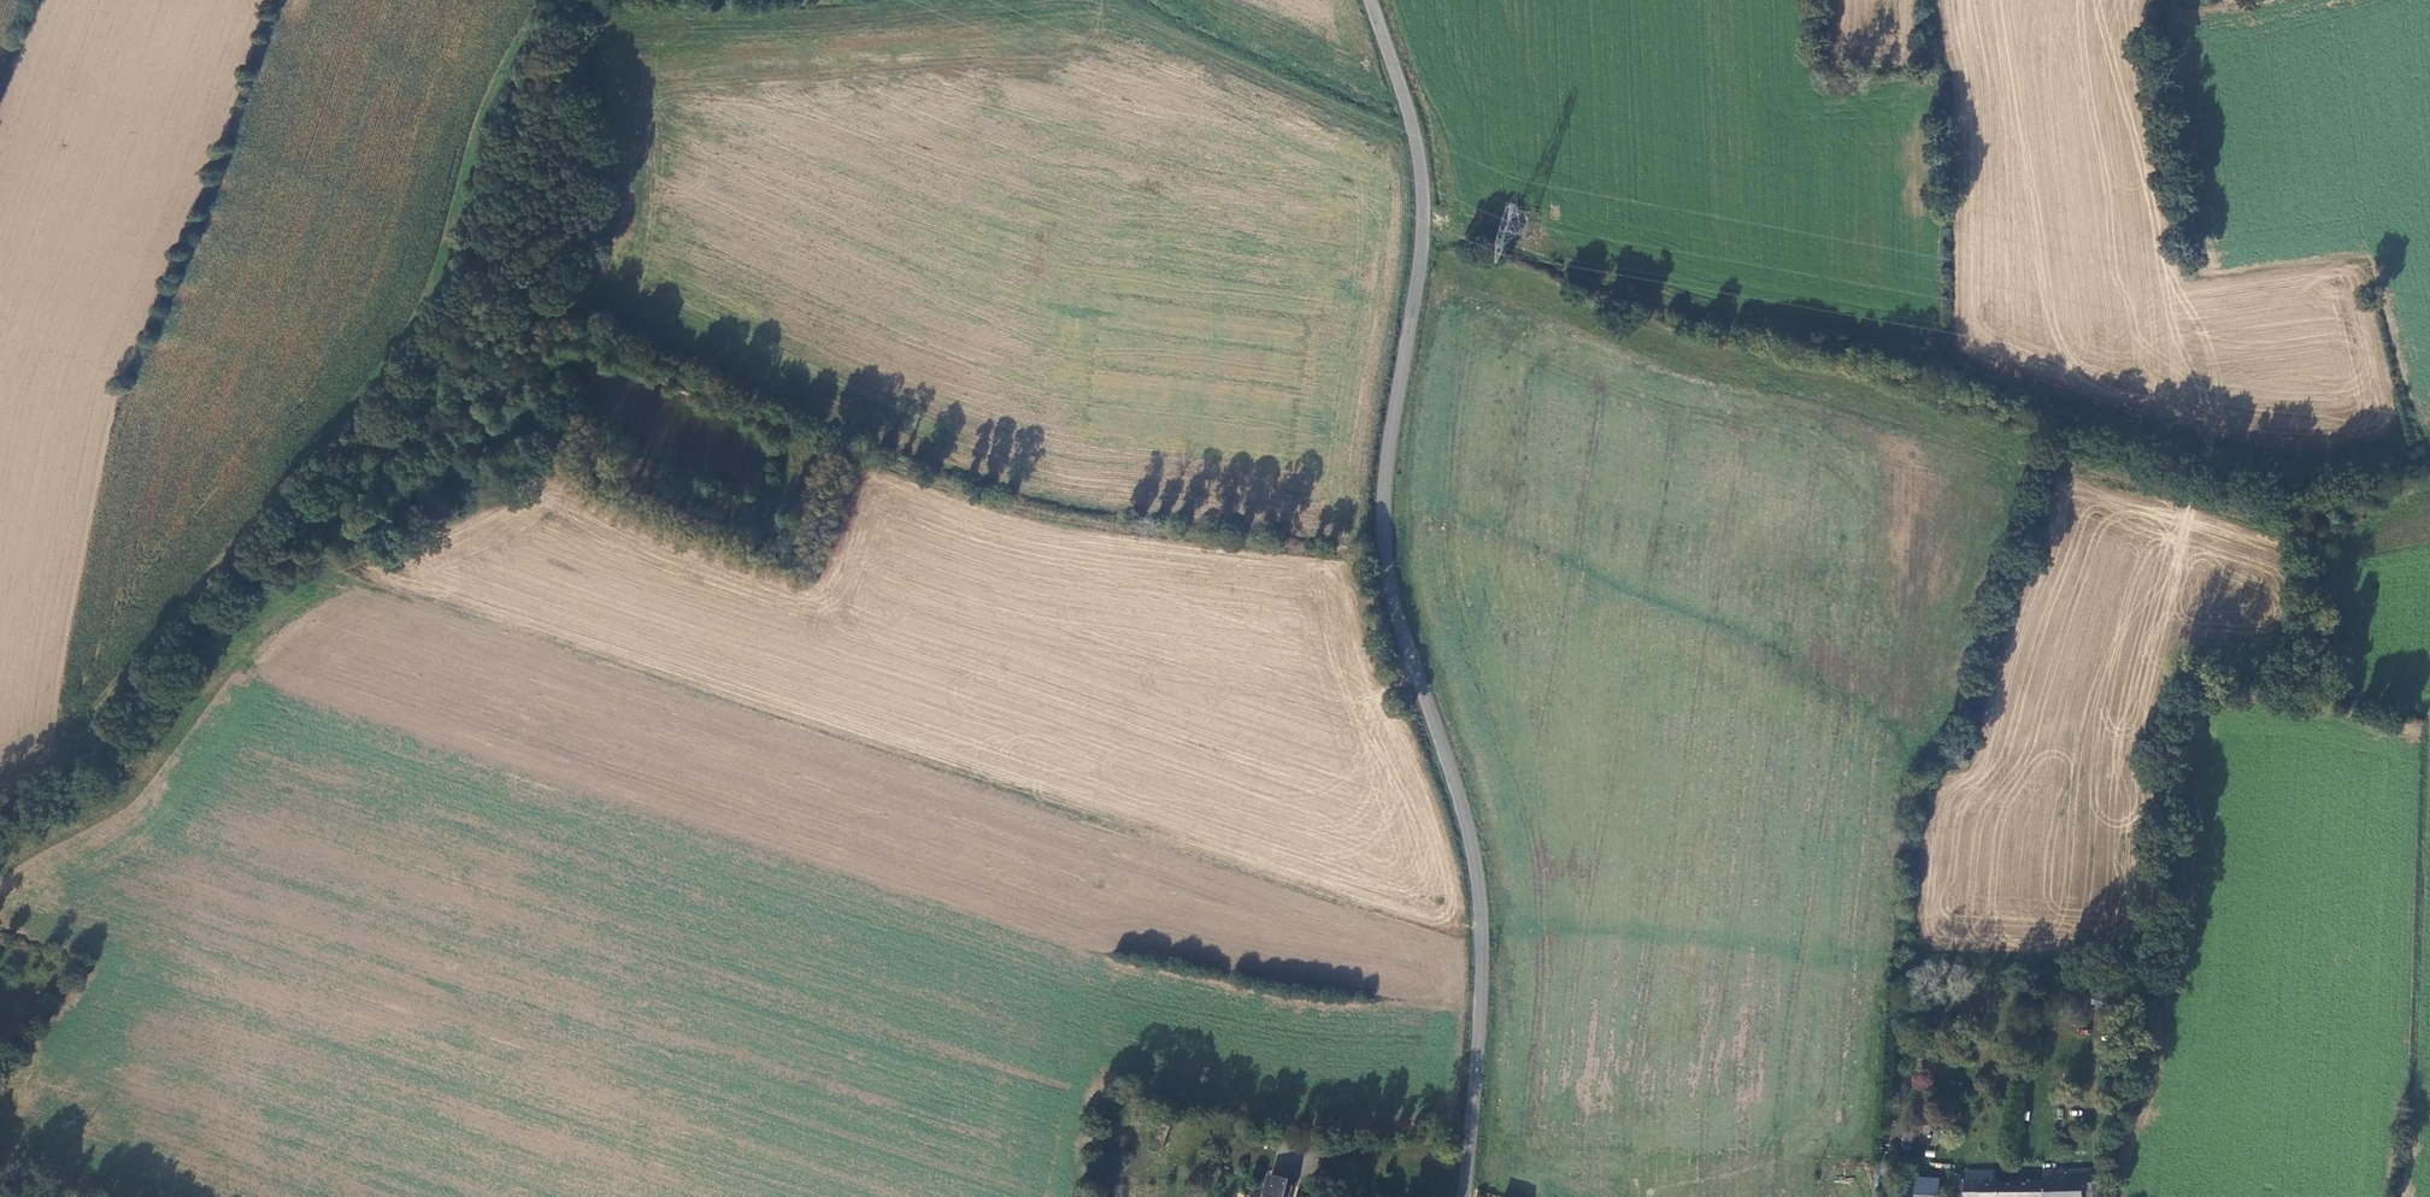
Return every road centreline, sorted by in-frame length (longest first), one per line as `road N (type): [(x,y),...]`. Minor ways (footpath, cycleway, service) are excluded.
road 1 (unclassified): [(1464,1196),(1481,914),(1468,838),(1394,603),(1383,538),(1384,468),(1423,239),(1421,164),(1370,0)]

